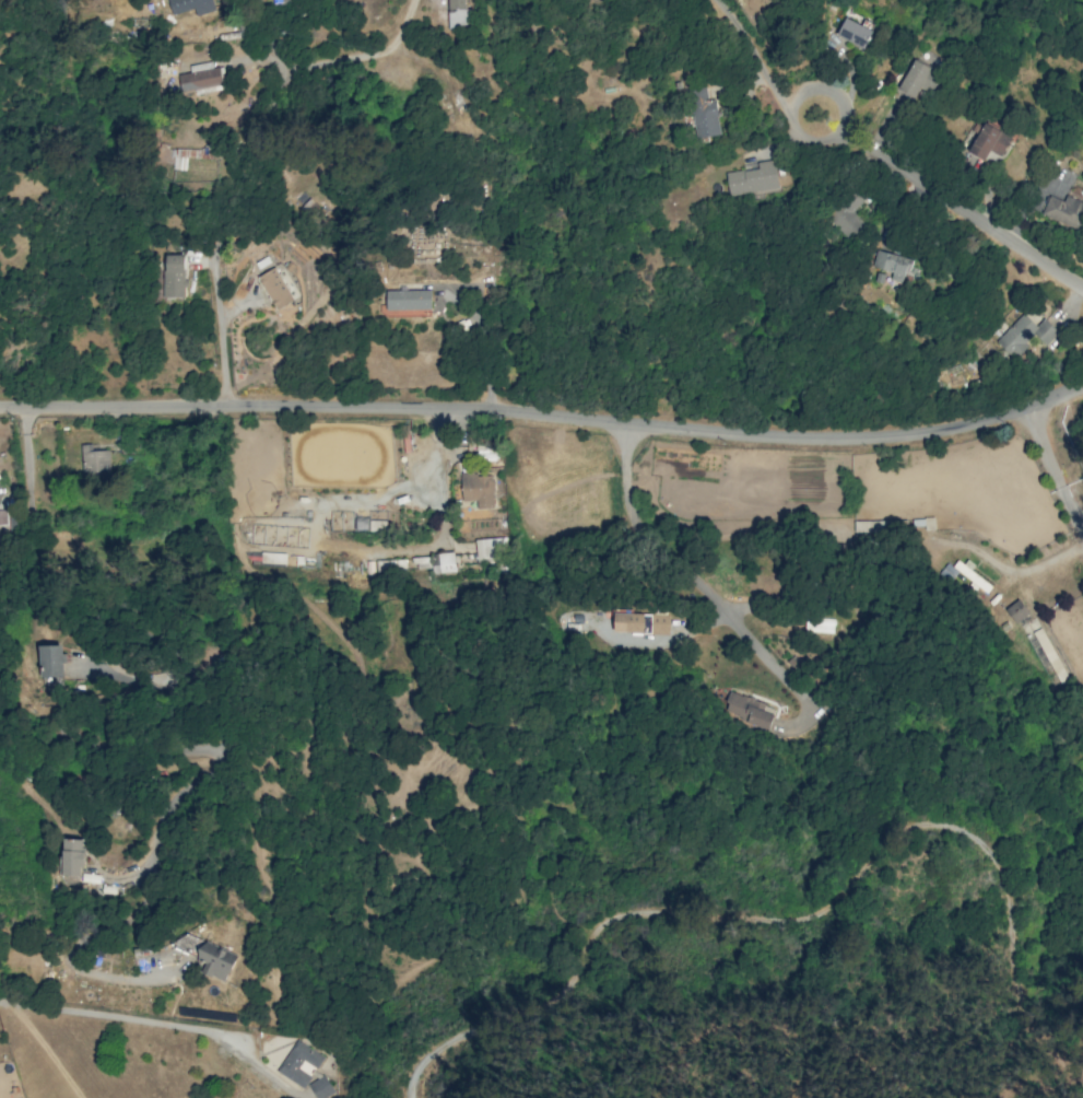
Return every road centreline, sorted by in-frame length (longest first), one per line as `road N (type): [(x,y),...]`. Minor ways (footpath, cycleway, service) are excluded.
road 1 (tertiary): [(0,408),(444,409),(817,439),(972,421),(1026,428),(1082,386)]
road 2 (residential): [(0,1006),(227,1038),(296,1097)]
road 3 (residential): [(1082,284),(820,113)]

